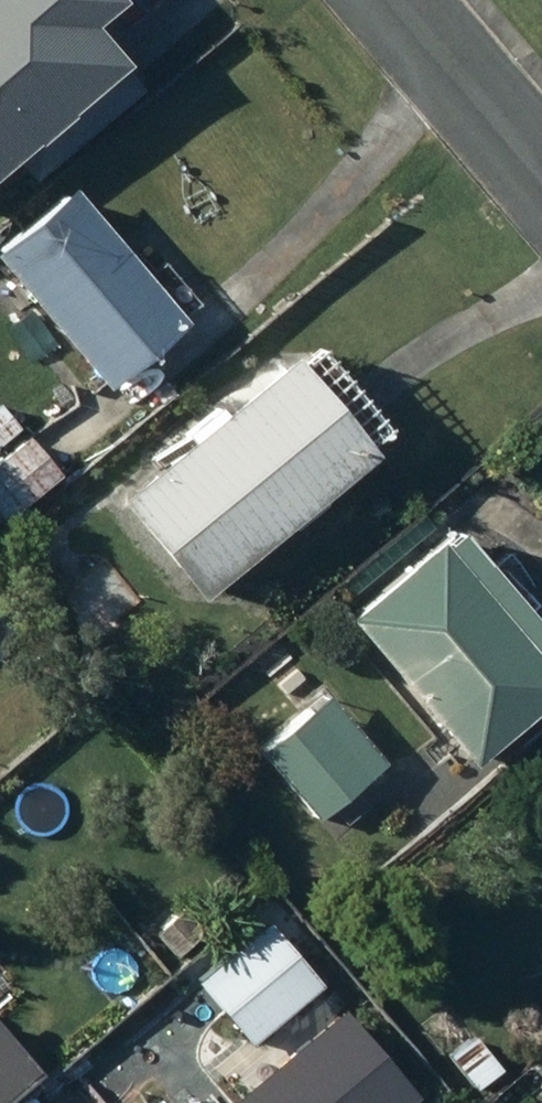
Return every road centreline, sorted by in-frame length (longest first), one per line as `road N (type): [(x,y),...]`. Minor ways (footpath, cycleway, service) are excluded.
road 1 (residential): [(541,171),(399,0)]

